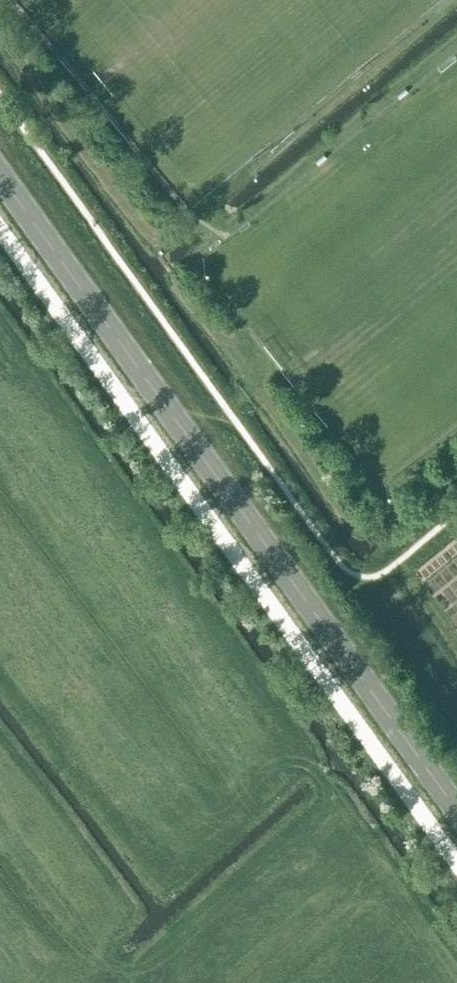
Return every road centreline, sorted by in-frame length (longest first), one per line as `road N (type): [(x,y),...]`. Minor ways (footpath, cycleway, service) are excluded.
road 1 (tertiary): [(456,810),(0,175)]

